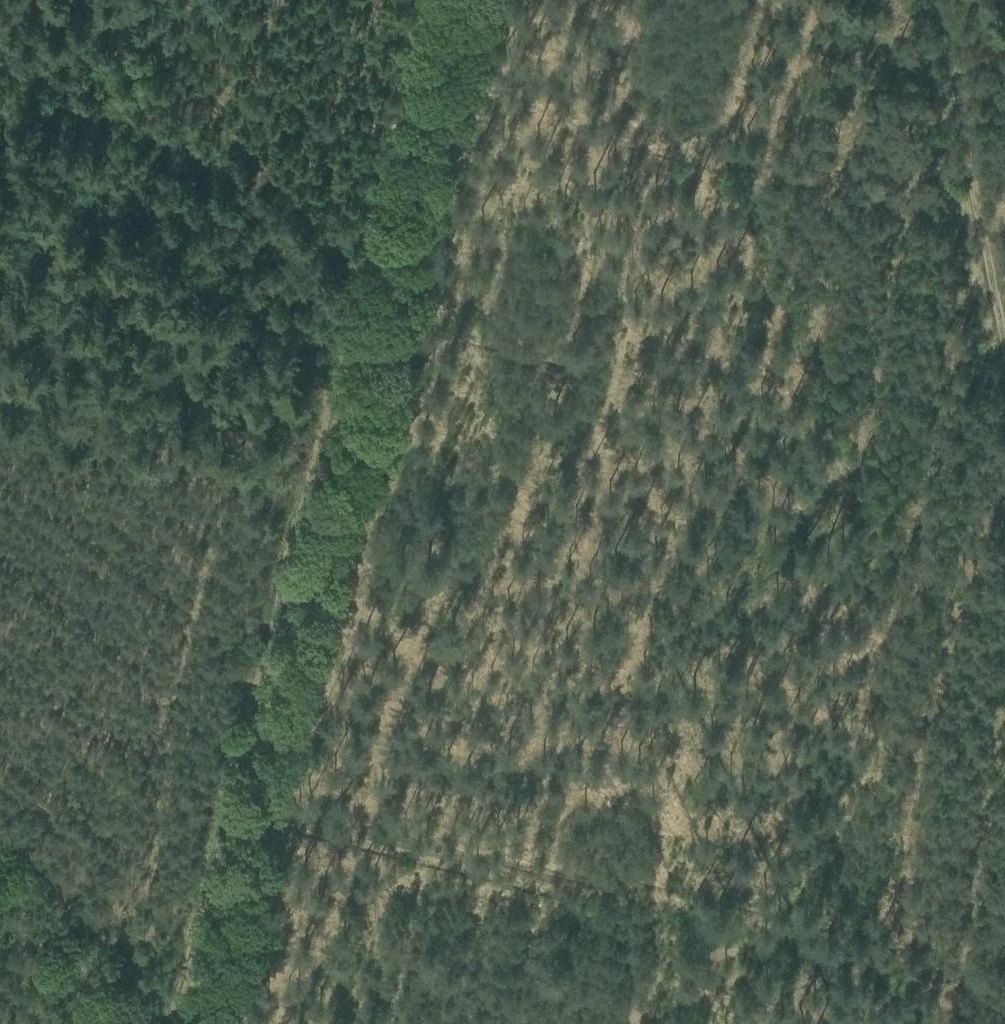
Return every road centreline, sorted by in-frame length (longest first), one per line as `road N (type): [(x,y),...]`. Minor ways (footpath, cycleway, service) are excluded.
road 1 (track): [(223,1023),(276,811),(1004,985)]

